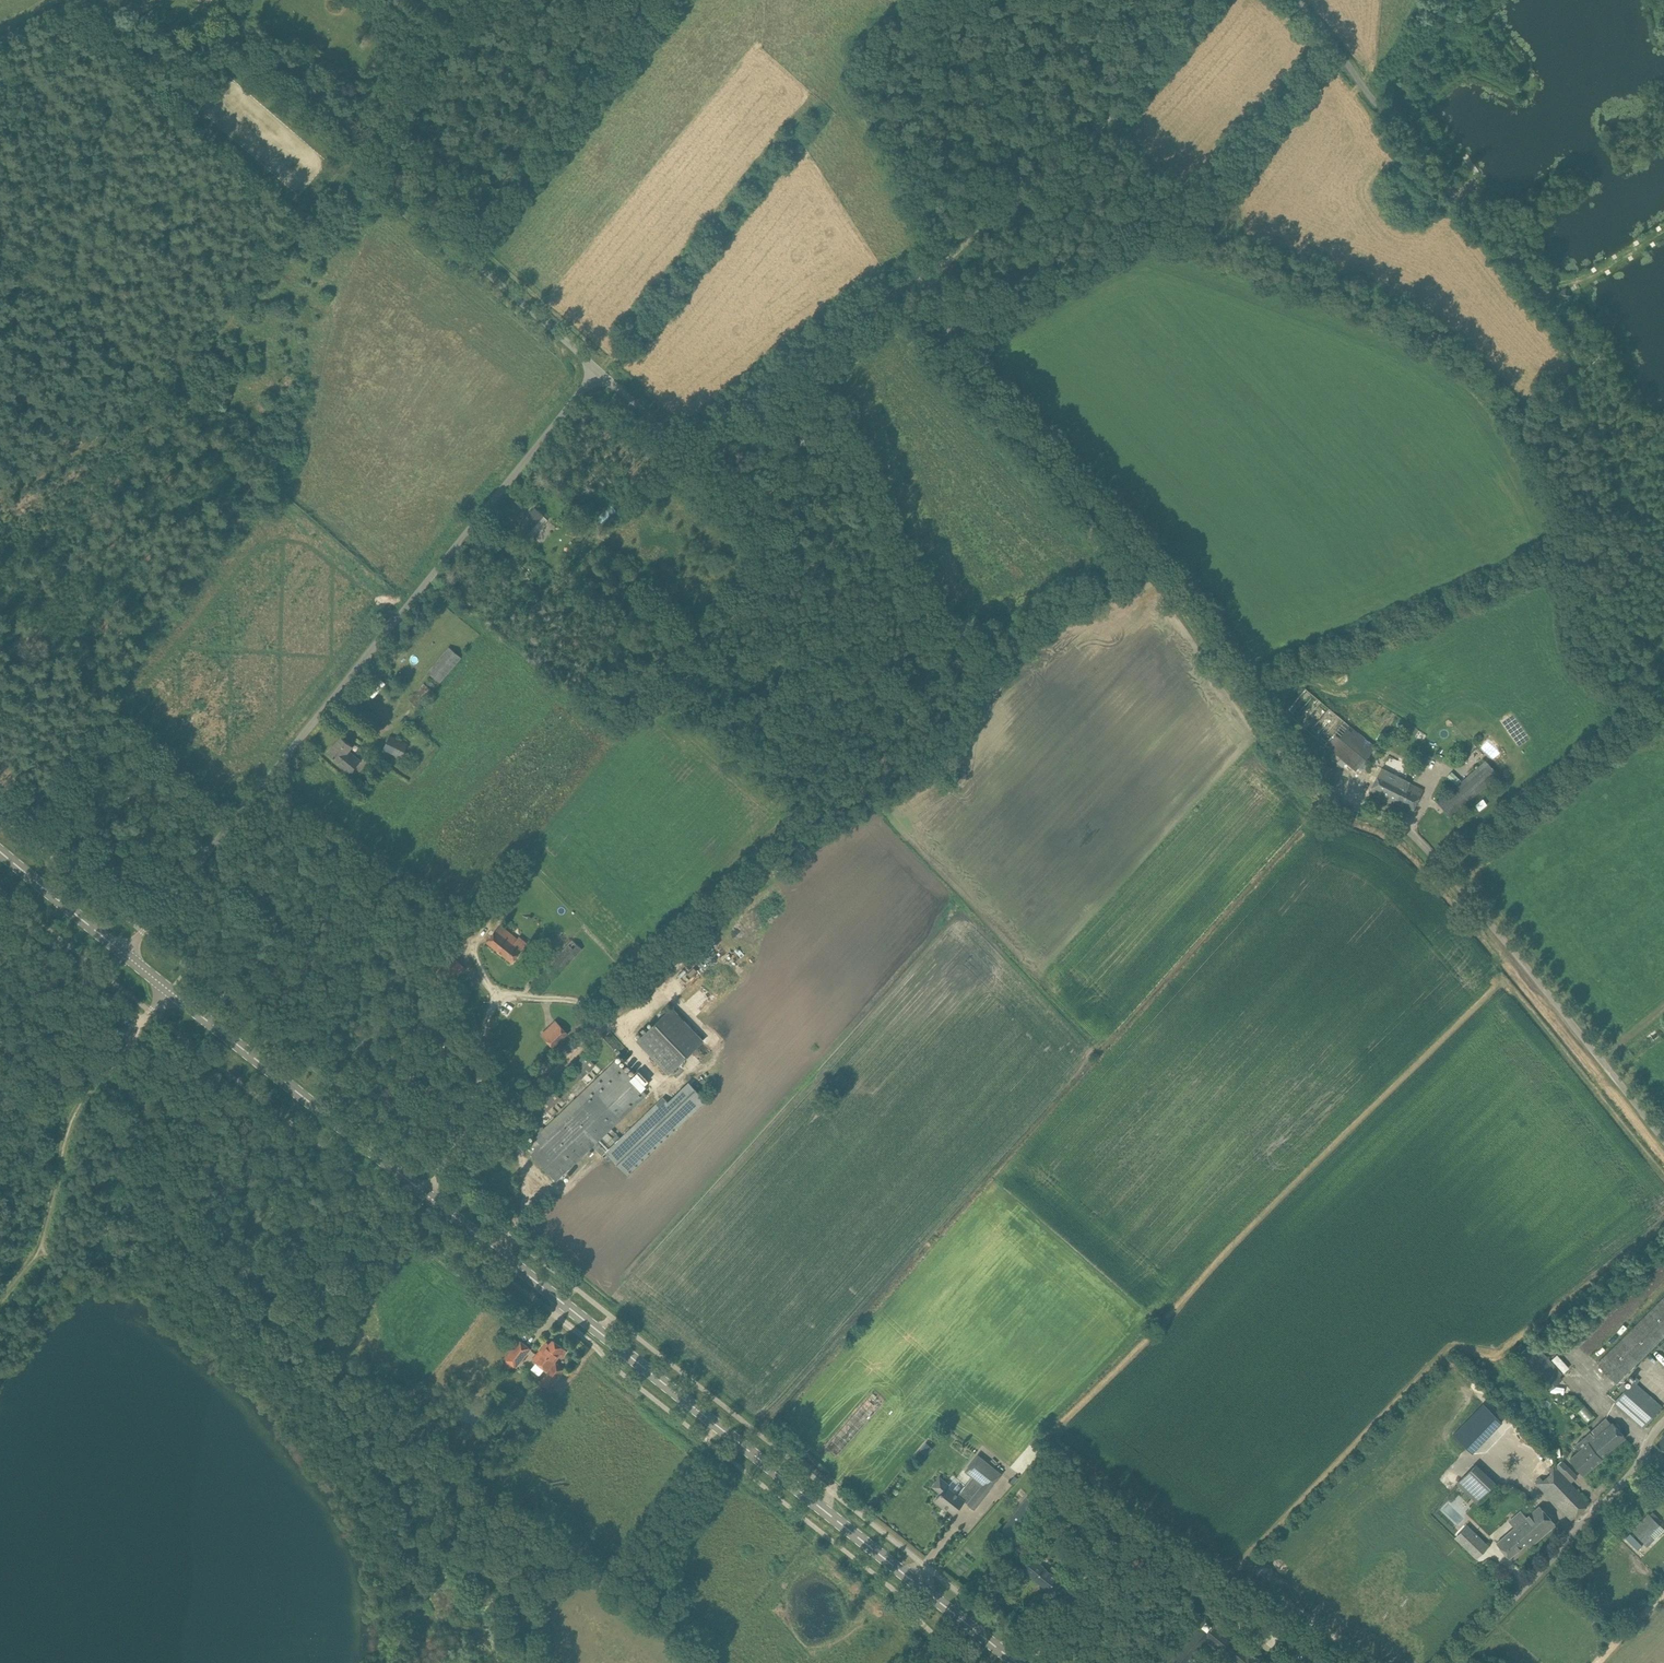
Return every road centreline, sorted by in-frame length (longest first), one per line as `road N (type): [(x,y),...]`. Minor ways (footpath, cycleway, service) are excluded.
road 1 (unclassified): [(1663,1141),(1441,850),(1412,823),(1336,802),(1317,785),(1186,601),(972,378),(947,334),(937,267)]
road 2 (tertiary): [(1016,1662),(425,1188)]
road 3 (unclassified): [(126,954),(598,370)]
road 4 (unclassified): [(598,370),(352,149),(469,0)]
road 5 (track): [(352,149),(144,404),(89,447),(0,493)]
road 6 (unclassified): [(598,370),(670,436),(687,442),(816,343),(937,267)]
road 7 (residential): [(425,1188),(474,1102),(493,995),(578,1000),(620,1025),(663,991)]
road 8 (track): [(1538,296),(1293,0)]
road 9 (unclassified): [(937,267),(1067,156),(1207,0)]
road 10 (unclassified): [(0,1305),(41,1252),(78,1105),(171,990)]
road 11 (unclassified): [(1449,1662),(1633,1474),(1663,1423)]
road 12 (tertiary): [(425,1188),(171,990)]
road 13 (tertiary): [(126,954),(0,848)]

